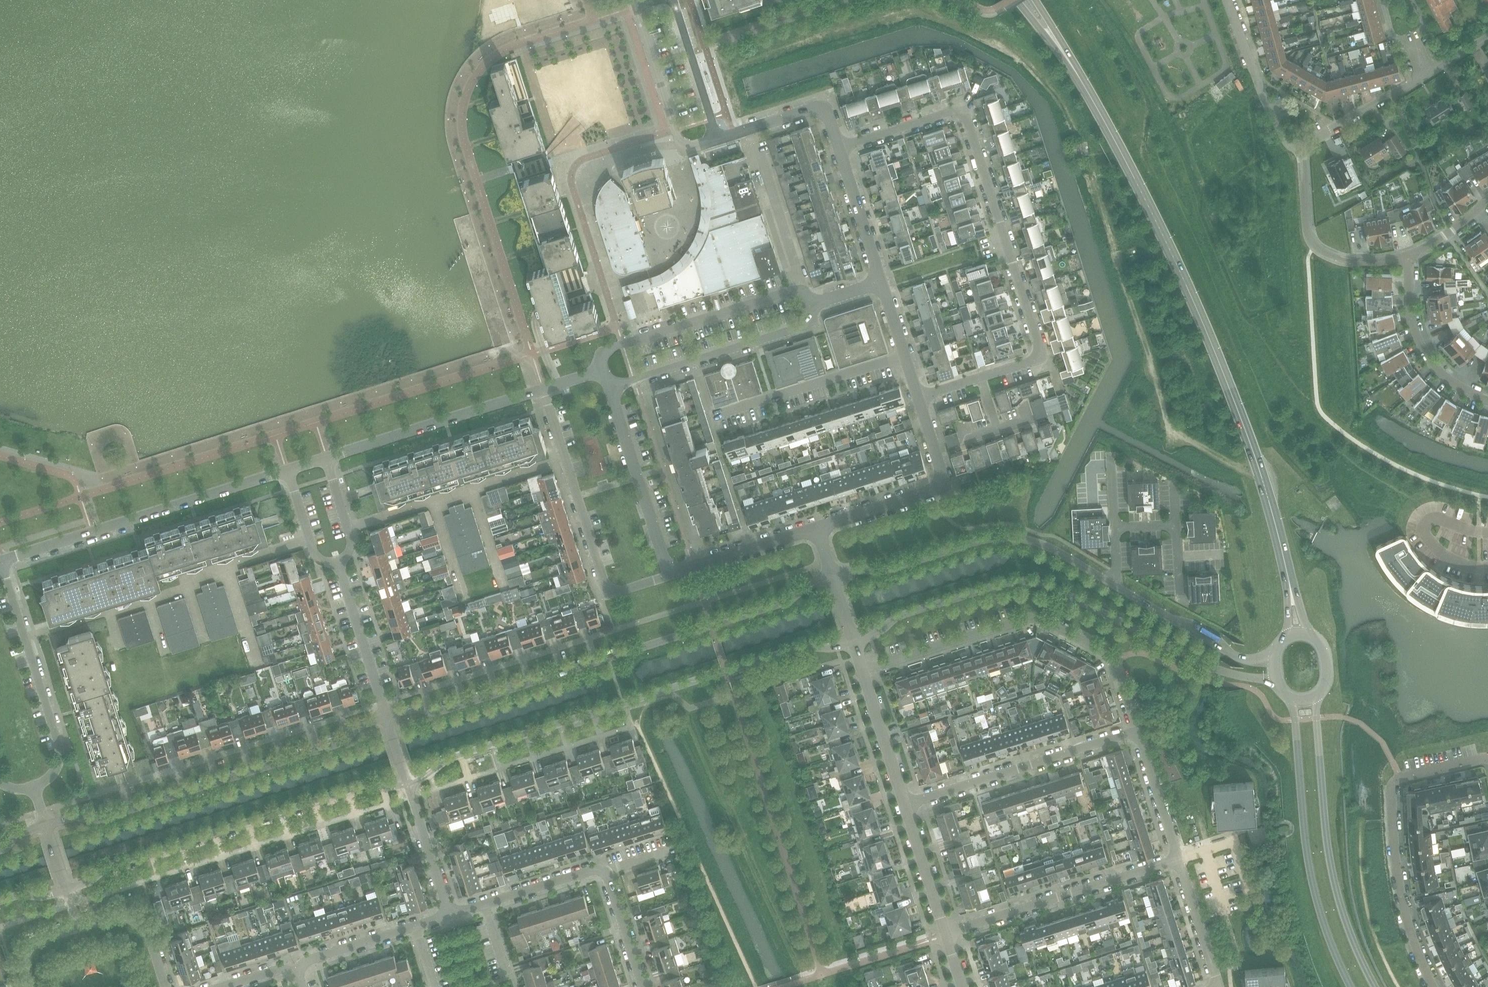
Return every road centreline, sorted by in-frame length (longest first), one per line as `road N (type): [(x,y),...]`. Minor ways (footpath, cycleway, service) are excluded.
road 1 (primary): [(1289,583),(1247,433),(1201,317),(1129,168),(1048,31)]
road 2 (residential): [(1274,661),(1230,654),(1033,539),(989,537),(888,568),(832,574)]
road 3 (residential): [(832,574),(788,600),(712,625),(452,708),(387,718)]
road 4 (residential): [(408,783),(449,759),(805,646),(852,642)]
road 5 (residential): [(852,642),(898,616),(1023,581),(1211,667),(1276,681)]
road 6 (residential): [(978,378),(1031,361),(1038,350),(966,117),(954,112),(839,147)]
road 7 (residential): [(67,889),(120,858),(364,786),(408,783)]
road 8 (residential): [(387,718),(345,740),(99,820),(46,824)]
road 9 (residential): [(1137,731),(1116,661),(1034,617),(861,670)]
road 10 (residential): [(1487,758),(1396,780),(1391,789),(1394,869),(1436,986)]
road 11 (residential): [(2,562),(288,471)]
road 12 (primary): [(1374,986),(1332,880),(1314,701)]
road 13 (primary): [(1294,702),(1313,888),(1351,986)]
road 14 (residential): [(669,575),(606,588),(543,390)]
road 15 (residential): [(34,792),(61,757),(2,562)]
road 16 (residential): [(903,806),(1137,731)]
road 17 (residential): [(945,934),(1177,860)]
road 18 (residential): [(604,370),(607,351),(623,344),(789,290),(803,293),(809,306)]
road 19 (residential): [(327,459),(543,390)]
road 20 (residential): [(610,386),(803,326),(809,306)]
road 21 (residential): [(817,526),(934,487),(938,464),(918,397)]
road 22 (residential): [(1304,145),(1487,38)]
road 23 (residential): [(709,418),(905,355)]
road 24 (residential): [(1407,256),(1370,261),(1318,250),(1307,233),(1304,145)]
road 25 (residential): [(669,575),(610,386)]
road 26 (residential): [(636,5),(679,143),(718,138)]
road 27 (residential): [(1407,256),(1417,334),(1431,357),(1447,377),(1487,392)]
road 28 (residential): [(1304,145),(1282,137),(1228,0)]
road 29 (residential): [(387,718),(337,561)]
road 30 (residential): [(669,575),(817,526)]
road 31 (residential): [(718,138),(672,0)]
road 32 (residential): [(903,806),(861,670)]
road 33 (residential): [(882,282),(839,147)]
road 34 (residential): [(450,914),(408,783)]
road 35 (residential): [(1137,731),(1177,860)]
road 36 (residential): [(945,934),(903,806)]
road 37 (residential): [(839,147),(821,109),(733,133)]
road 38 (residential): [(79,927),(121,915),(138,920),(166,986)]
road 39 (residential): [(1177,860),(1217,986)]
road 40 (residential): [(297,970),(306,960),(415,925)]
road 41 (residential): [(485,904),(605,871)]
road 42 (residential): [(643,986),(605,871)]

